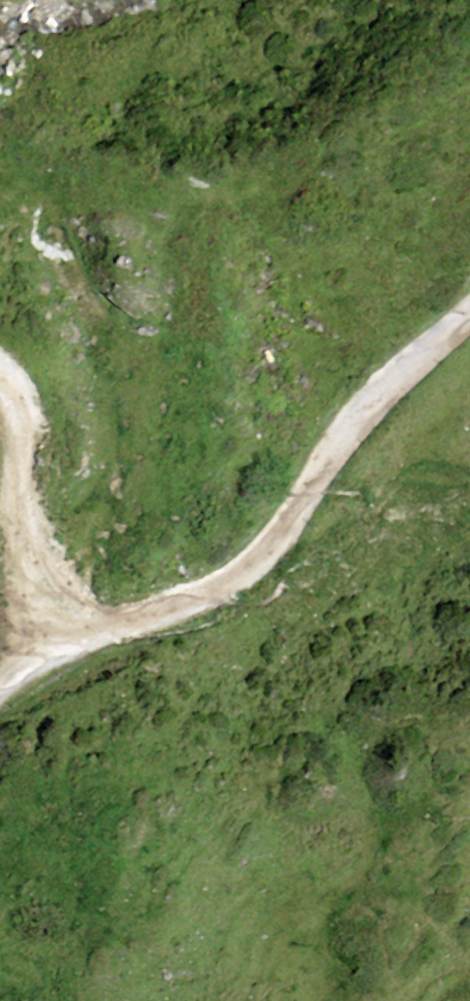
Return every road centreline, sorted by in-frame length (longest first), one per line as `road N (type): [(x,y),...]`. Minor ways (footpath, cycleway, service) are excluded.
road 1 (track): [(469,310),(391,378),(335,441),(254,555),(224,577),(67,641),(0,681)]
road 2 (track): [(67,641),(37,572),(0,385)]

